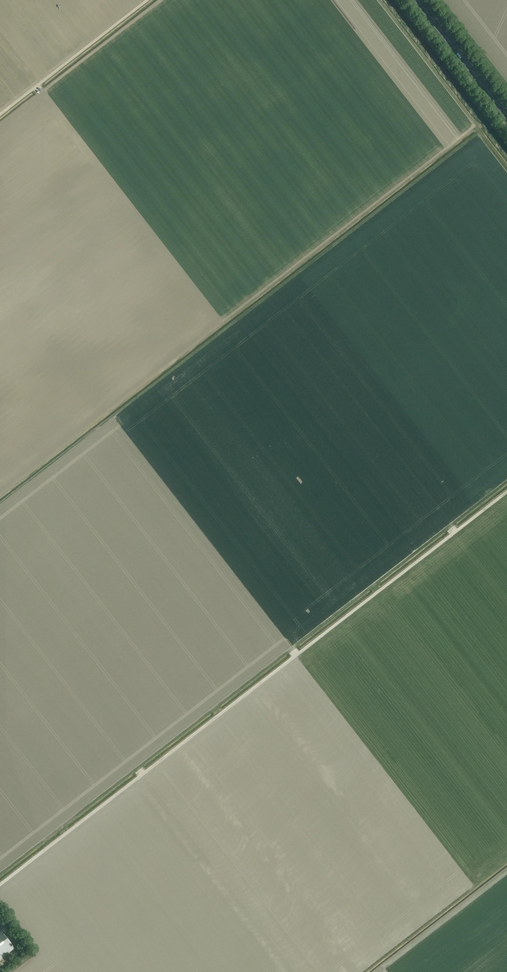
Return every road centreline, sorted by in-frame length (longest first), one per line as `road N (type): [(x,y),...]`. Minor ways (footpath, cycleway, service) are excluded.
road 1 (secondary): [(506,118),(416,0)]

